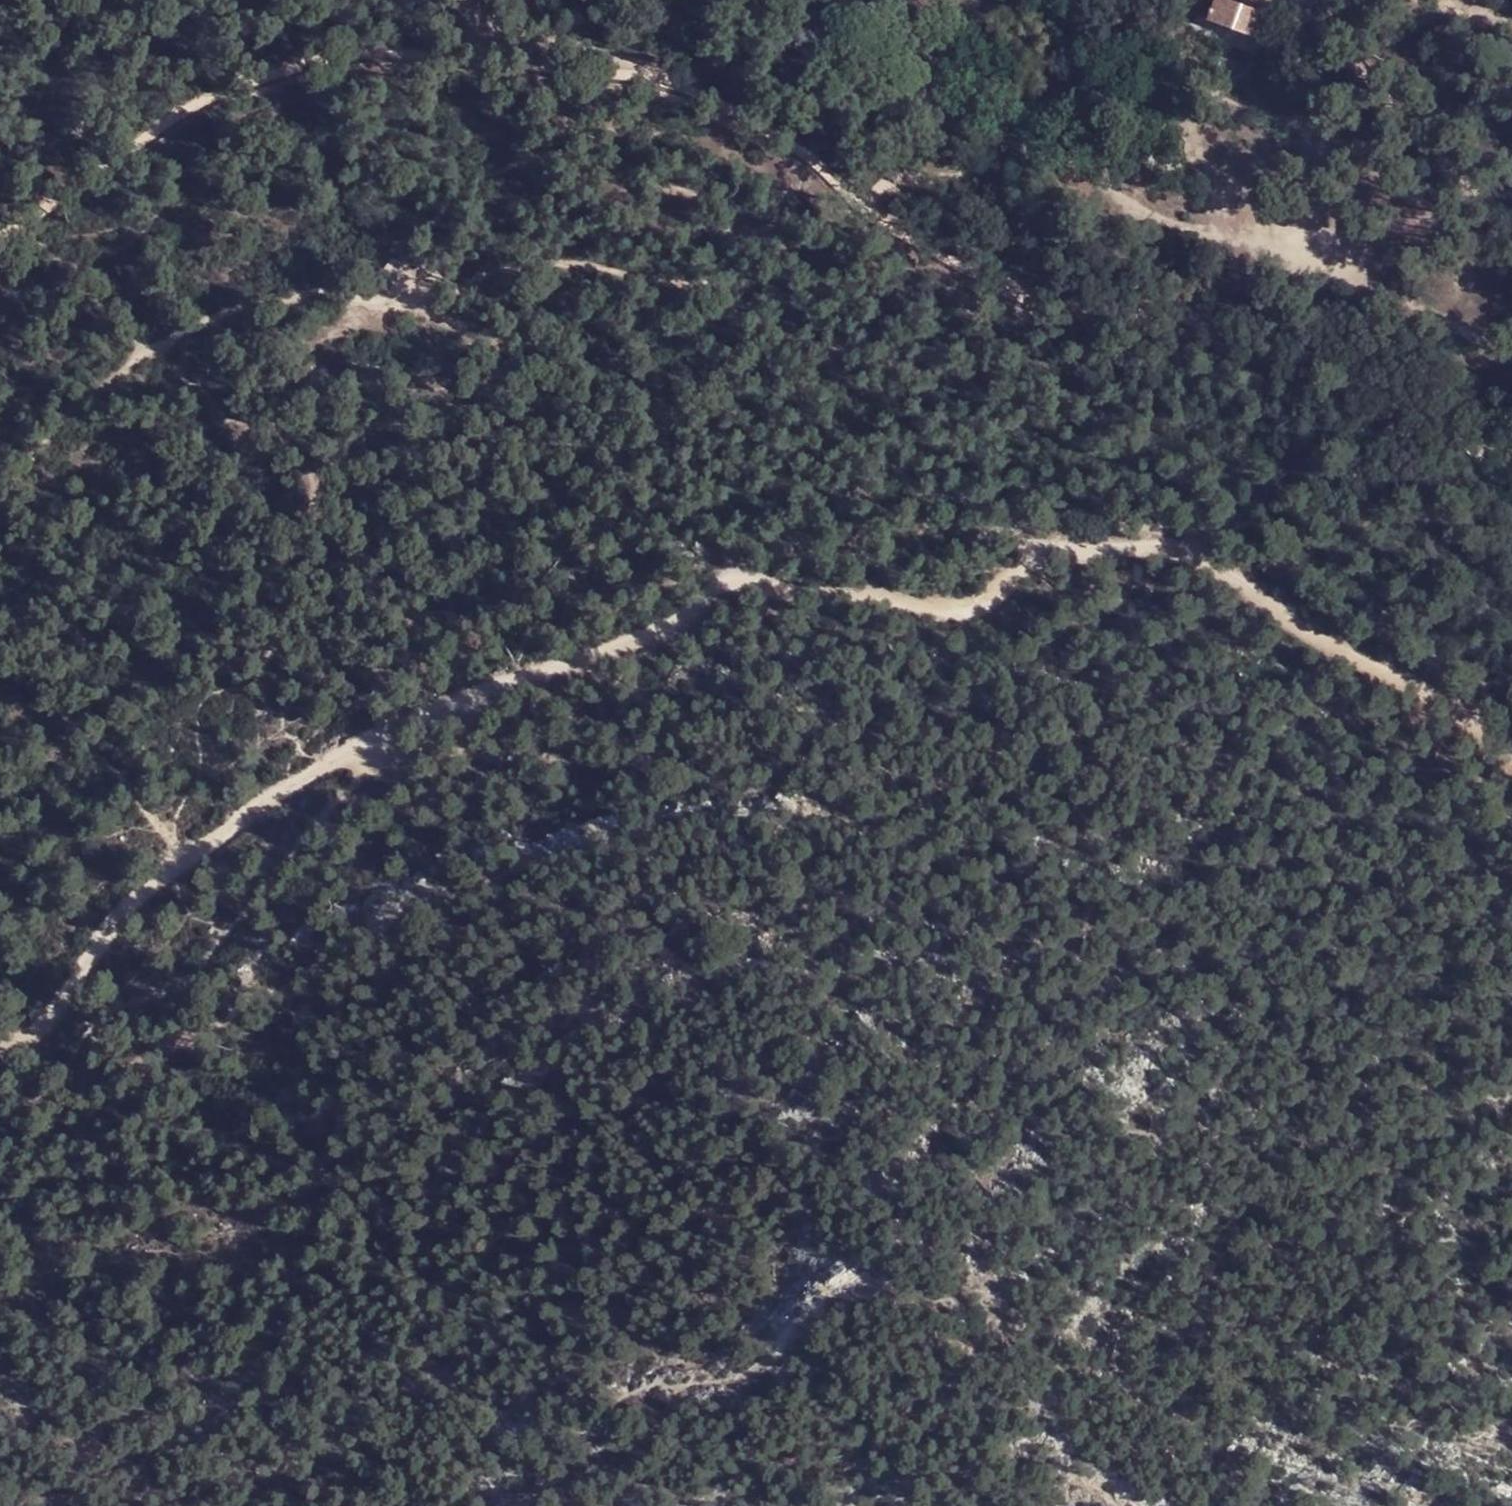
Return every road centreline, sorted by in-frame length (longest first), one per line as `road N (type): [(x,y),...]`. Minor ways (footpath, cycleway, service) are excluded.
road 1 (track): [(1511,753),(1180,551),(1141,547),(1035,560),(973,610),(734,591),(664,634),(496,691),(300,780),(138,896),(56,1021),(0,1052)]
road 2 (track): [(1224,227),(1354,277),(1511,357)]
road 3 (track): [(467,0),(483,16),(651,78)]

